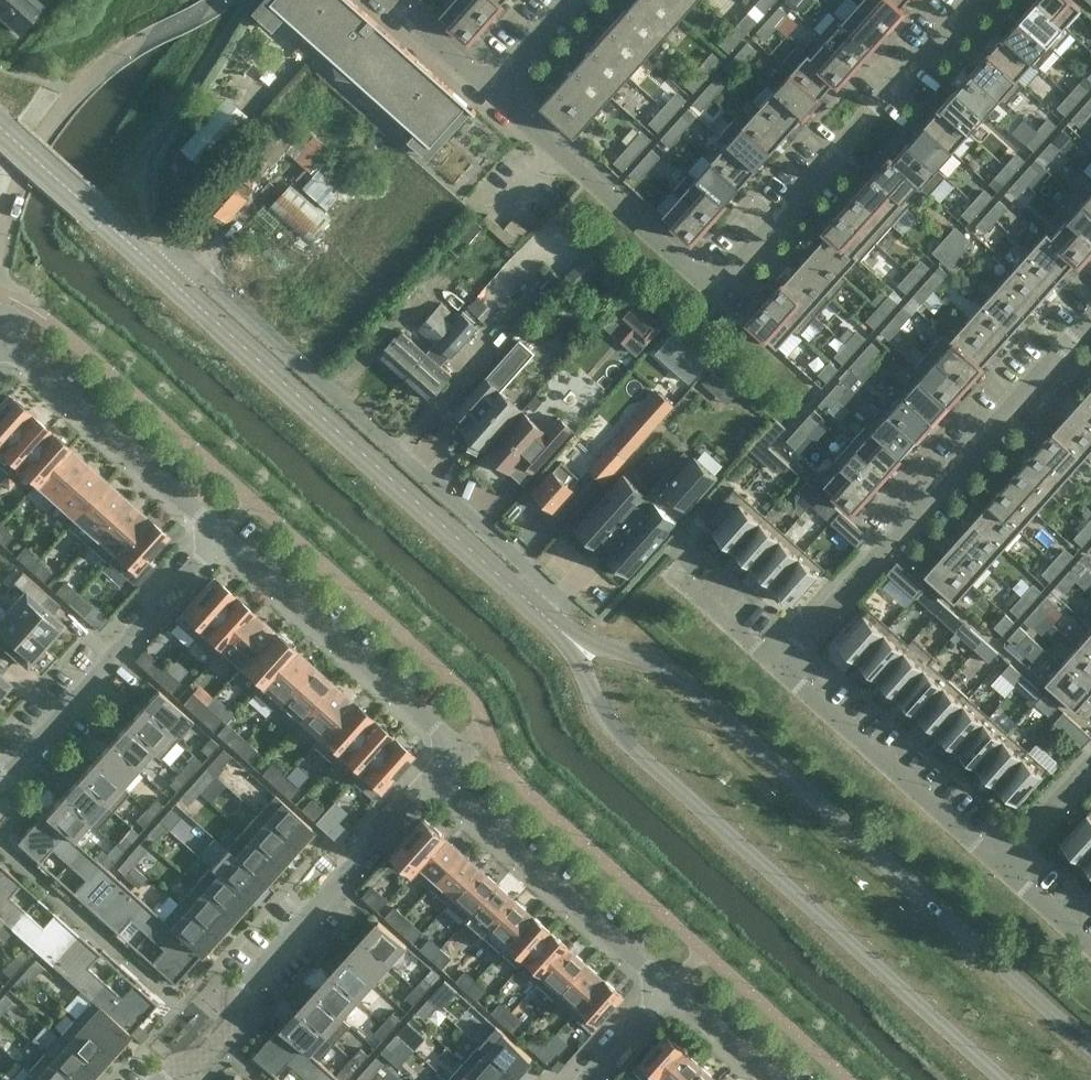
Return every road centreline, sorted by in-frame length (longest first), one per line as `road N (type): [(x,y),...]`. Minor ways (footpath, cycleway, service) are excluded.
road 1 (tertiary): [(1090,1047),(665,663),(570,637)]
road 2 (tertiary): [(570,637),(624,738),(1006,1079)]
road 3 (residential): [(546,586),(187,257),(166,275)]
road 4 (tertiary): [(529,602),(166,275)]
road 5 (residential): [(1090,316),(779,665)]
road 6 (residential): [(160,1079),(172,1066),(204,1060),(220,1042),(237,1022),(239,990),(435,775)]
road 7 (residential): [(971,0),(707,287)]
road 8 (residential): [(221,537),(456,748),(435,775)]
road 9 (residential): [(0,775),(221,537)]
road 10 (residential): [(435,775),(667,987)]
road 11 (residential): [(779,665),(1001,863)]
road 12 (residential): [(490,89),(707,287)]
road 13 (residential): [(0,352),(26,363),(221,537)]
road 14 (tertiary): [(166,275),(0,127)]
road 15 (residential): [(673,573),(779,665)]
road 16 (residential): [(667,987),(769,1079)]
road 17 (residential): [(1090,762),(1001,863)]
road 18 (residential): [(391,0),(490,89)]
road 19 (residential): [(587,1079),(667,987)]
road 20 (residential): [(1001,863),(1090,944)]

